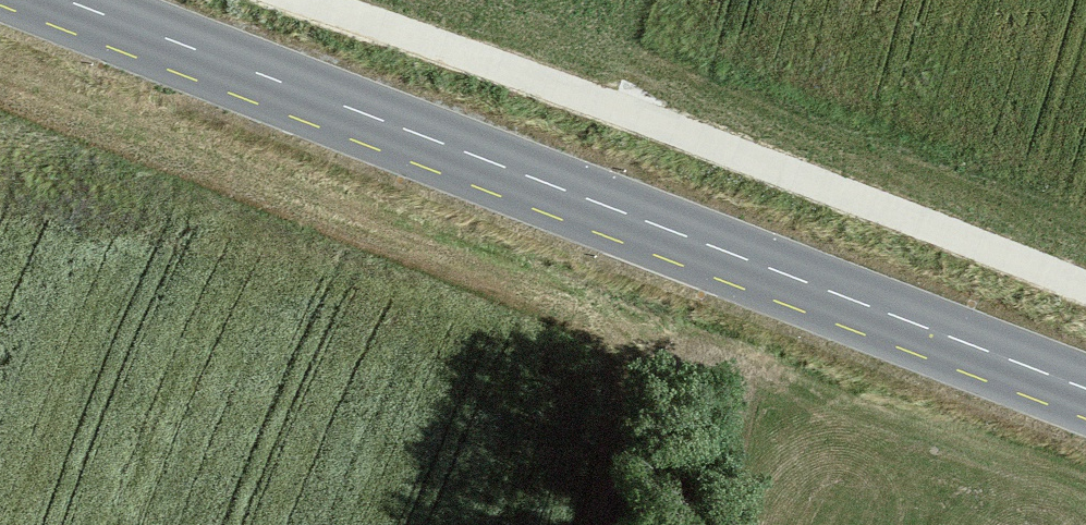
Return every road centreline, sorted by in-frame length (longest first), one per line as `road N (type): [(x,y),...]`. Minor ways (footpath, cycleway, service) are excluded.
road 1 (secondary): [(65,0),(1085,388)]
road 2 (track): [(354,0),(1085,288)]

